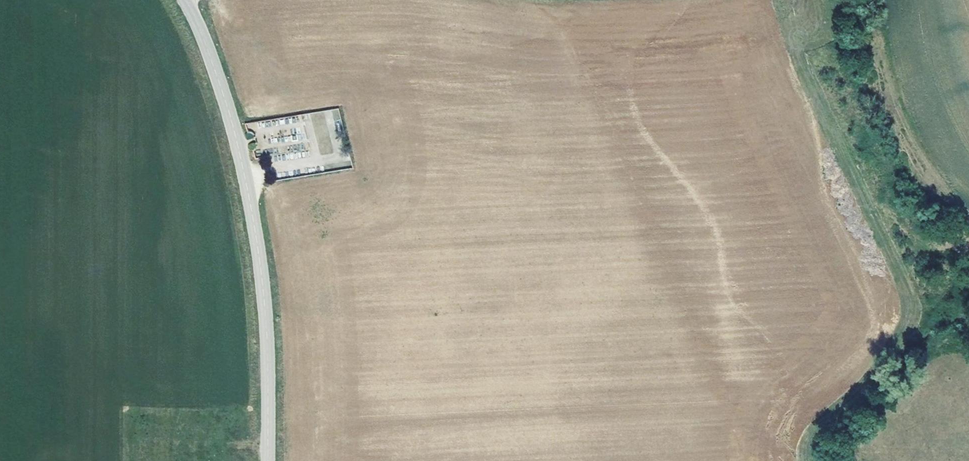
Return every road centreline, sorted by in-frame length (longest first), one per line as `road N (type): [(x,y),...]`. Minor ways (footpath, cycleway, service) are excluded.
road 1 (unclassified): [(182,0),(242,164),(267,338),(268,460)]

